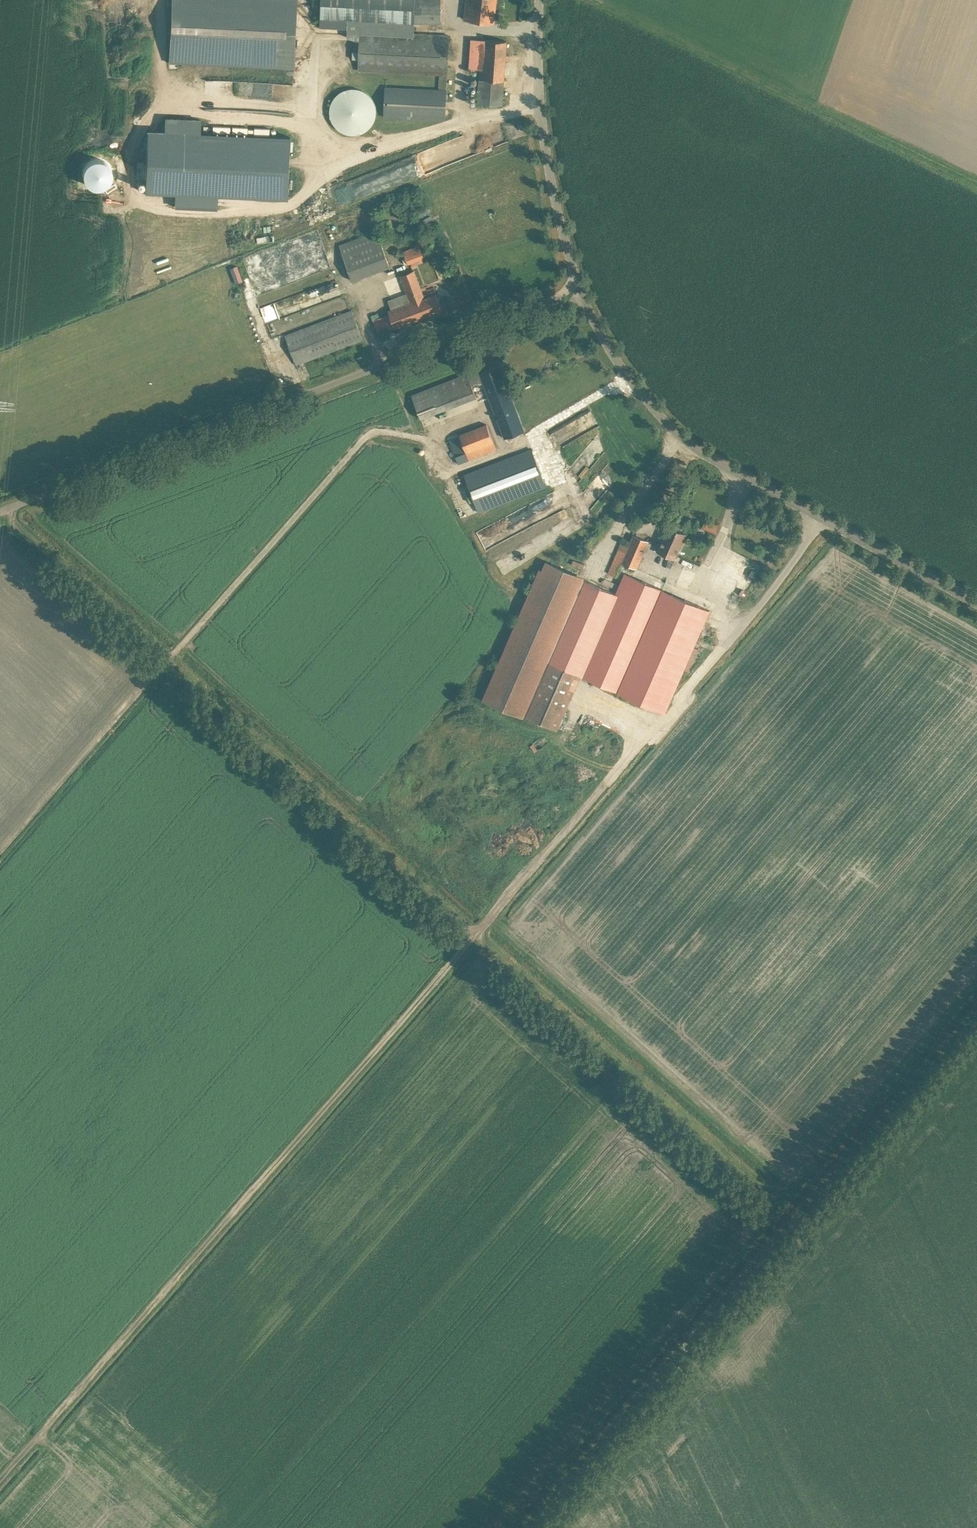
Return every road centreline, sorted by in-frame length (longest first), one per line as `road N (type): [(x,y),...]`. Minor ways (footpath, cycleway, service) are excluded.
road 1 (track): [(0,1484),(614,780)]
road 2 (track): [(0,858),(372,435),(435,442)]
road 3 (unclassified): [(0,516),(582,303)]
road 4 (unclassified): [(976,609),(683,443),(640,401),(582,303)]
road 5 (unclassified): [(582,303),(547,141),(543,0)]

